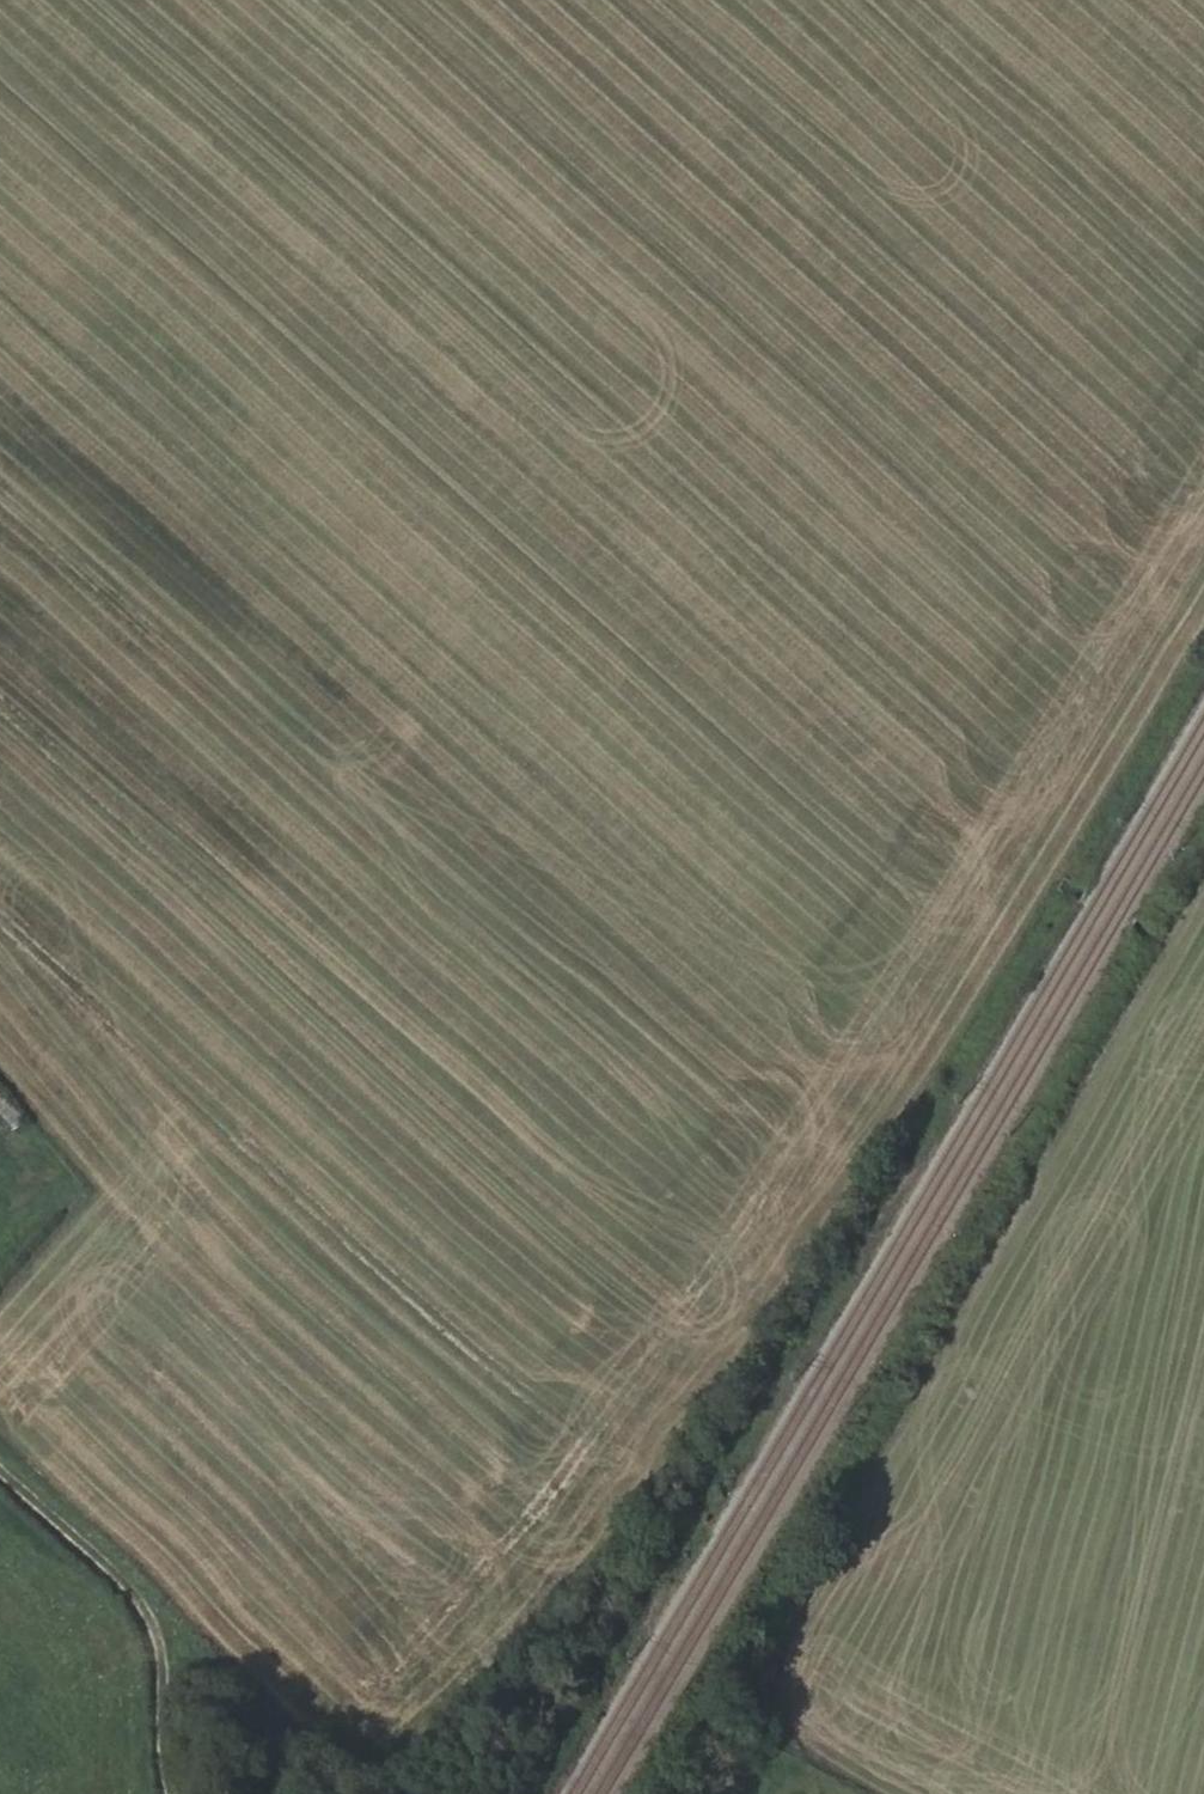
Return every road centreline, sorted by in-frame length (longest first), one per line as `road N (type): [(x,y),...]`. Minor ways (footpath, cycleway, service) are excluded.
road 1 (track): [(178,1793),(156,1630),(128,1583),(0,1471)]

